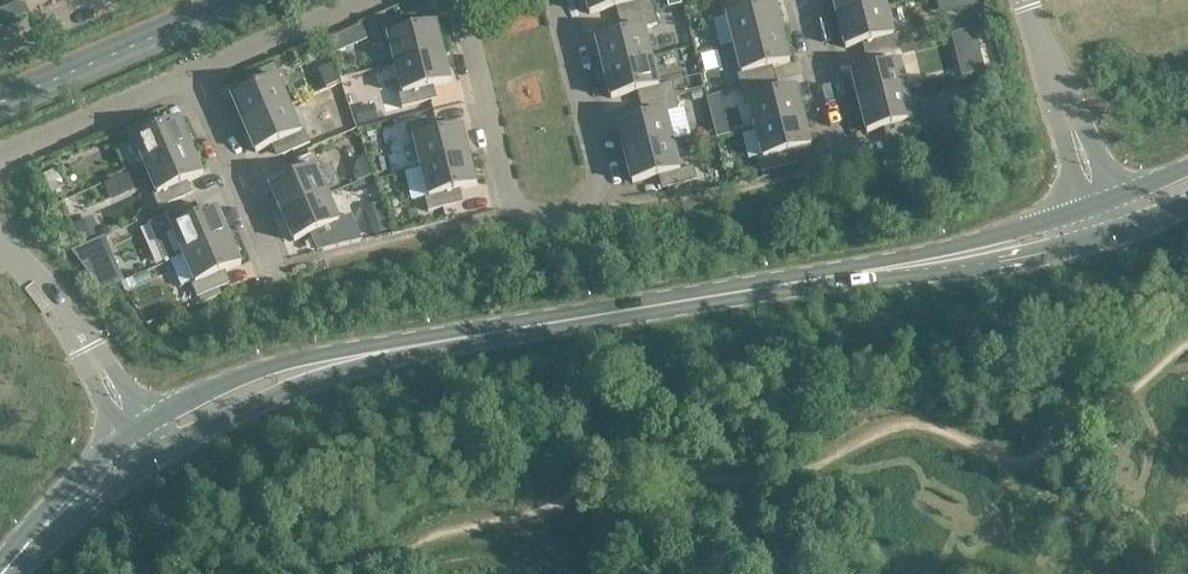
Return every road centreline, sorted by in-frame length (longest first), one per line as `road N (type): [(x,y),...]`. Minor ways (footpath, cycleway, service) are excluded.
road 1 (secondary): [(956,252),(511,325),(247,387)]
road 2 (residential): [(457,0),(512,207),(526,224),(580,210),(596,181),(554,0)]
road 3 (residential): [(189,78),(272,270)]
road 4 (residential): [(0,155),(189,78)]
road 5 (residential): [(189,78),(375,0)]
road 6 (residential): [(840,183),(798,0)]
road 7 (secondary): [(956,252),(1026,248),(1106,229)]
road 8 (tertiary): [(83,353),(0,253)]
road 9 (secondary): [(1078,209),(956,252)]
road 10 (secondary): [(52,525),(147,452)]

